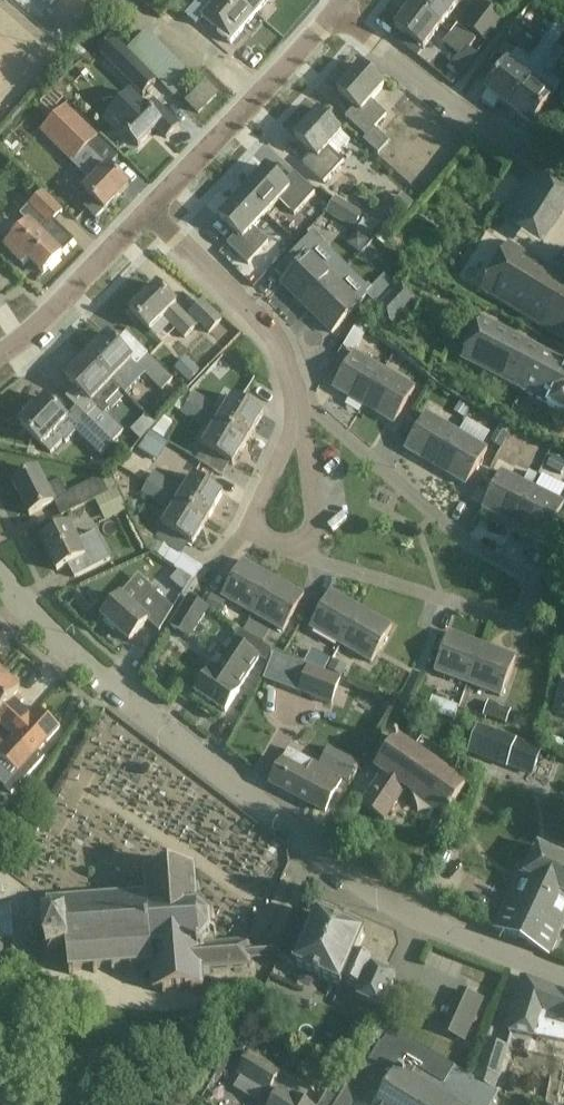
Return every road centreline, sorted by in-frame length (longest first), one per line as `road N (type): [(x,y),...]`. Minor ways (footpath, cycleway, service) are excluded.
road 1 (tertiary): [(563,977),(432,926),(370,890),(109,686),(0,581)]
road 2 (residential): [(297,416),(316,527),(304,543),(282,544),(247,529),(287,449)]
road 3 (unclassified): [(563,180),(338,15)]
road 4 (residential): [(147,214),(338,15)]
road 5 (residential): [(297,416),(295,381),(266,324),(147,214)]
road 6 (residential): [(0,356),(147,214)]

